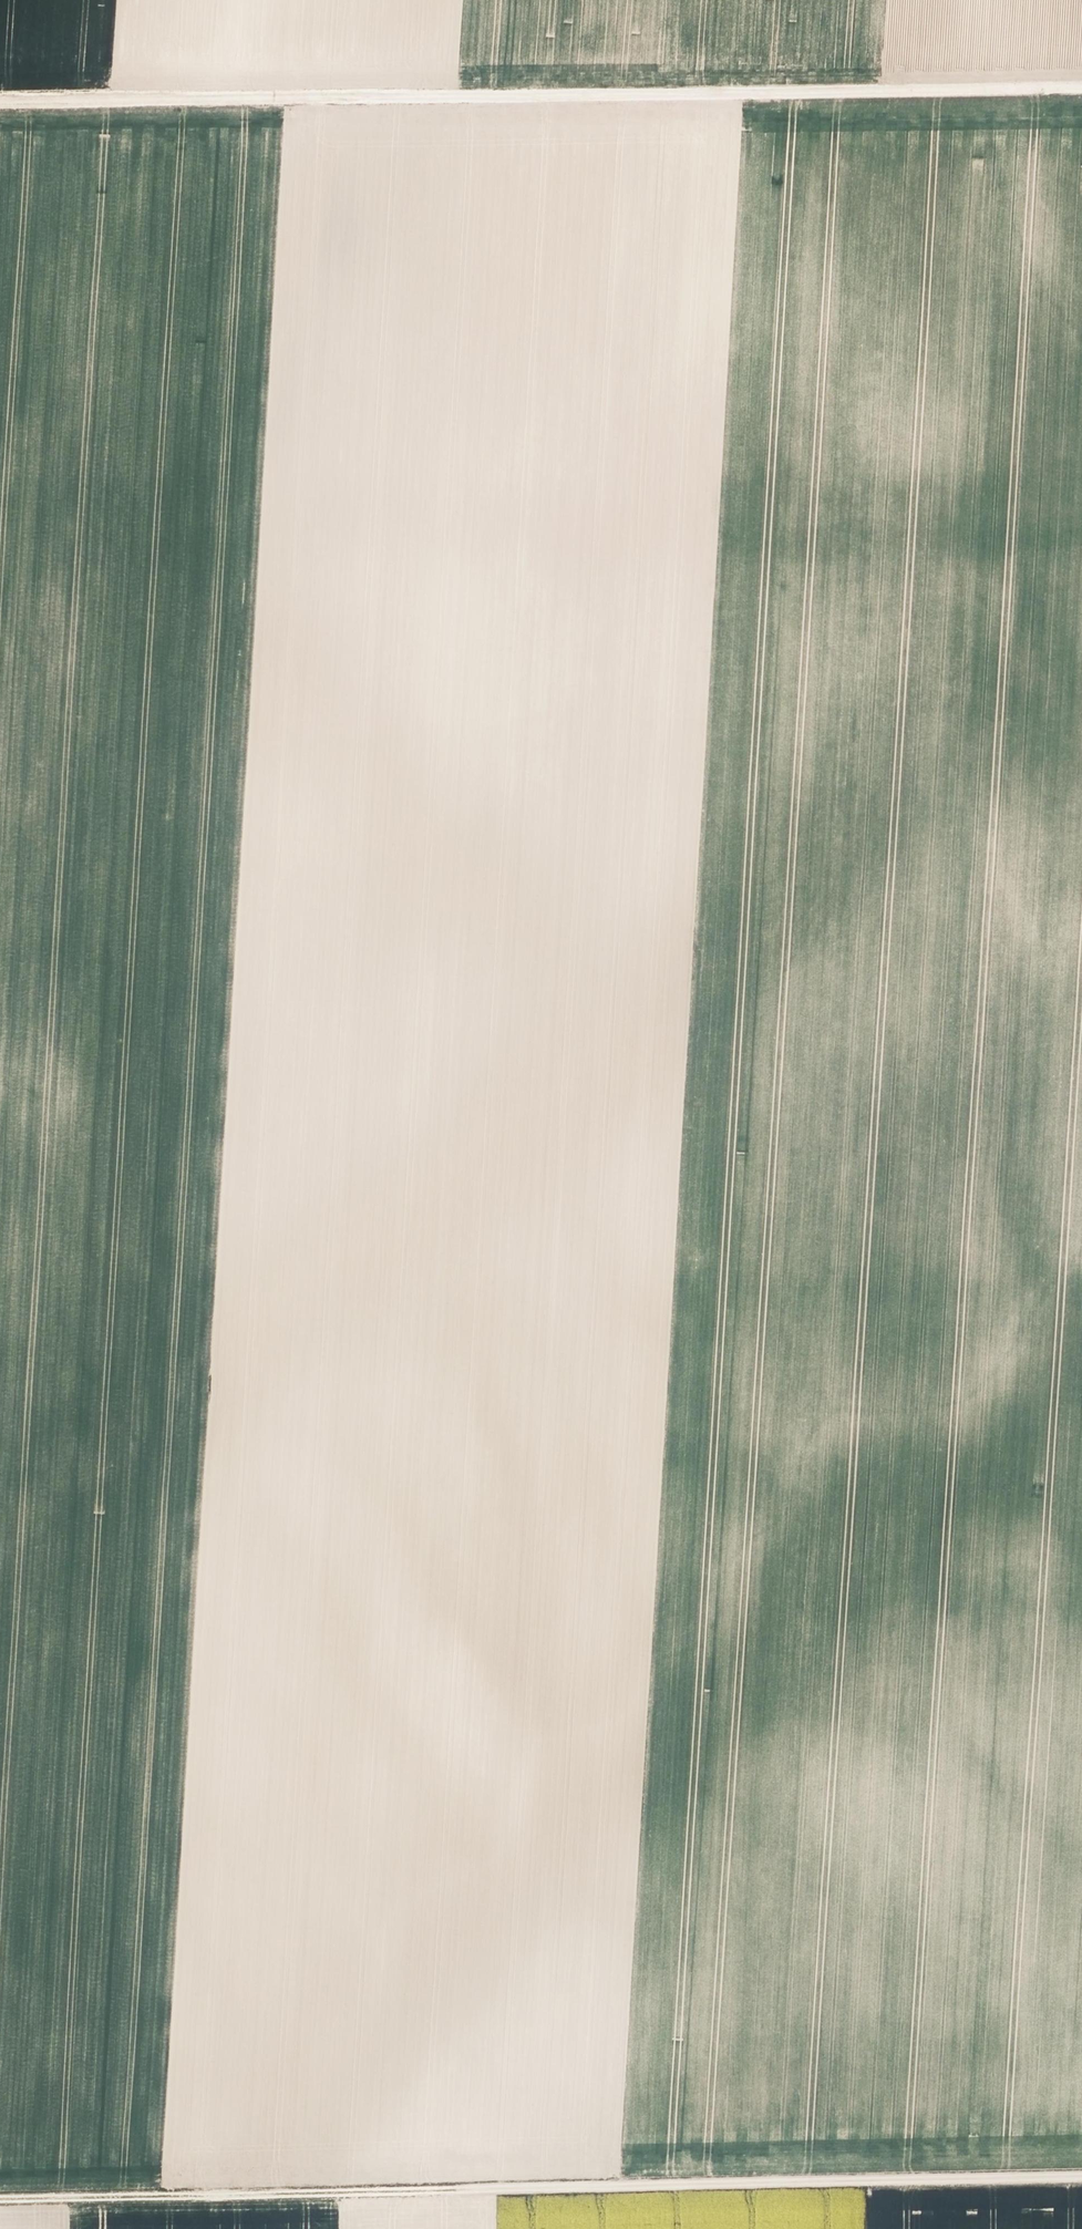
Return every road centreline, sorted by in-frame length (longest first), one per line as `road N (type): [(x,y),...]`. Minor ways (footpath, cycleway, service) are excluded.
road 1 (track): [(0,2202),(1081,2180)]
road 2 (track): [(0,99),(1081,87)]

